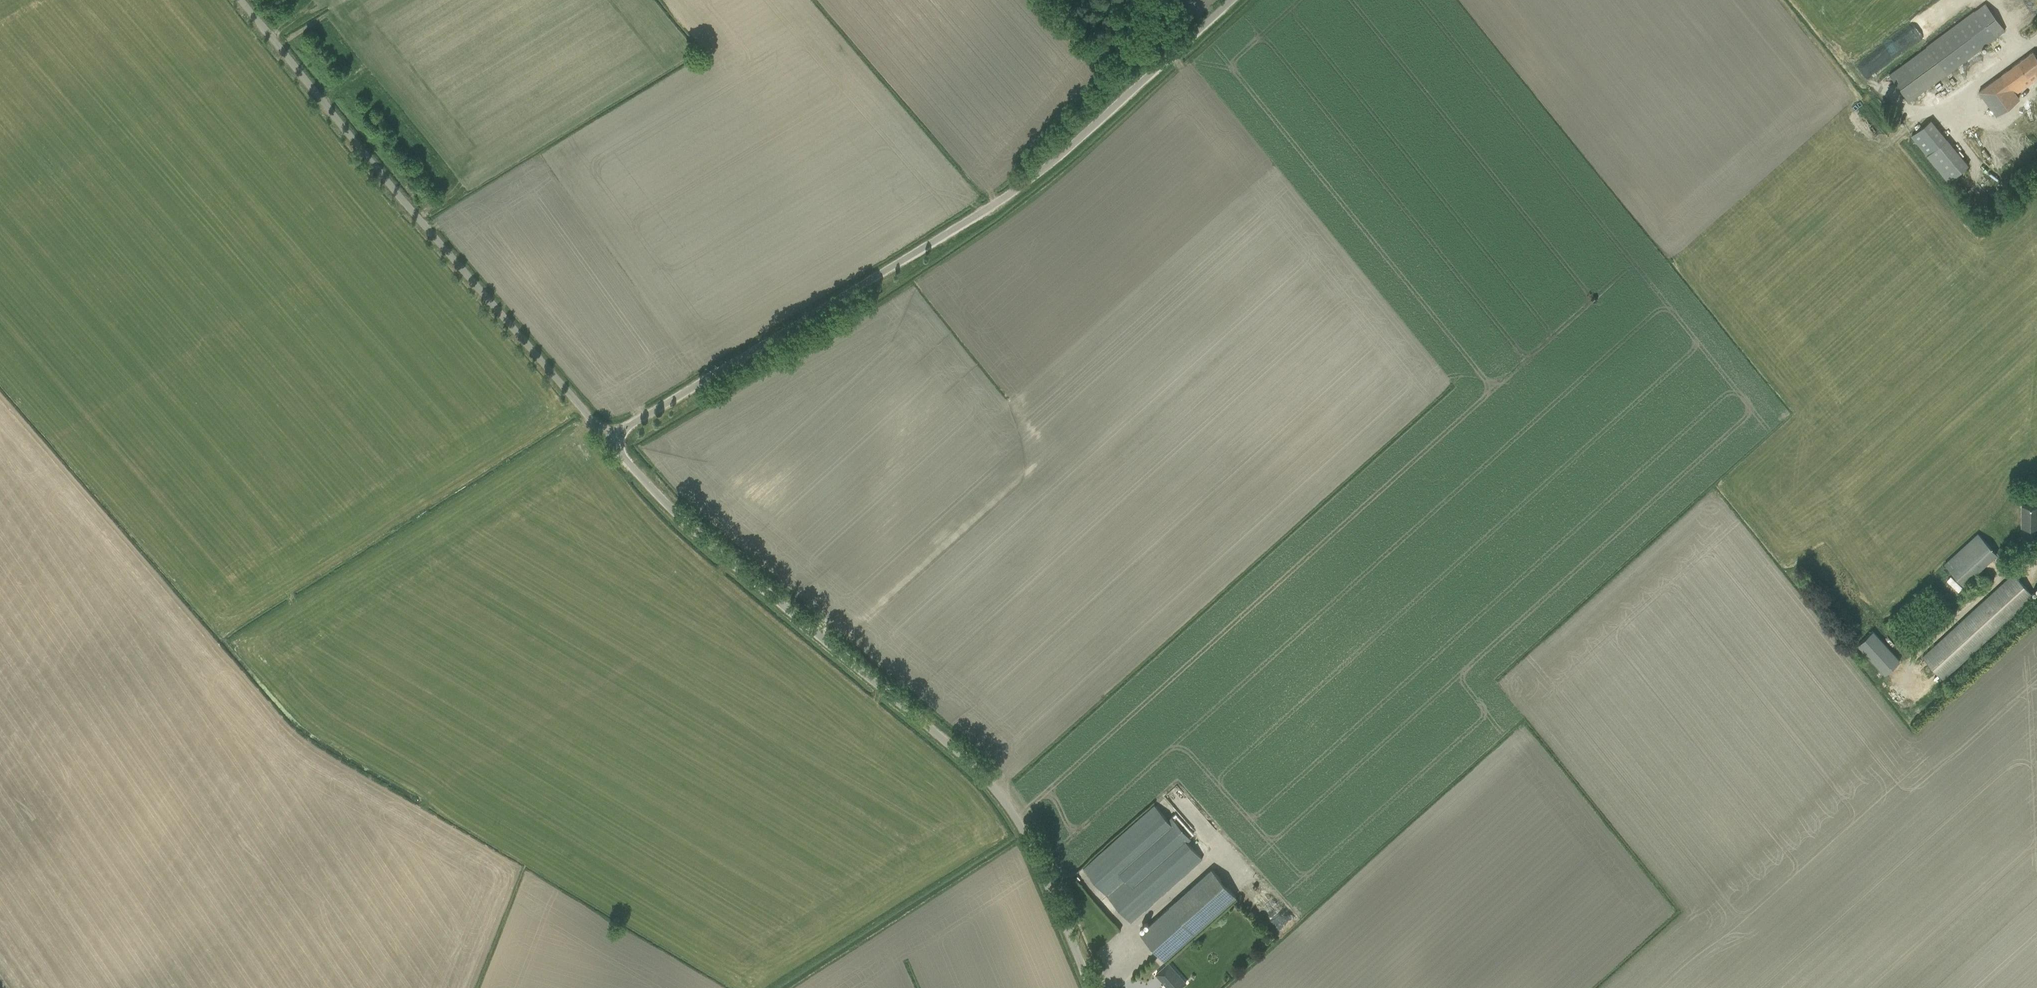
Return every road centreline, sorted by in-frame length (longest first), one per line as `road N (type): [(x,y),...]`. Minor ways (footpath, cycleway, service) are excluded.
road 1 (unclassified): [(608,439),(1036,175),(1229,0)]
road 2 (unclassified): [(1092,987),(1032,845),(990,784),(719,553),(608,439)]
road 3 (unclassified): [(608,439),(239,0)]

